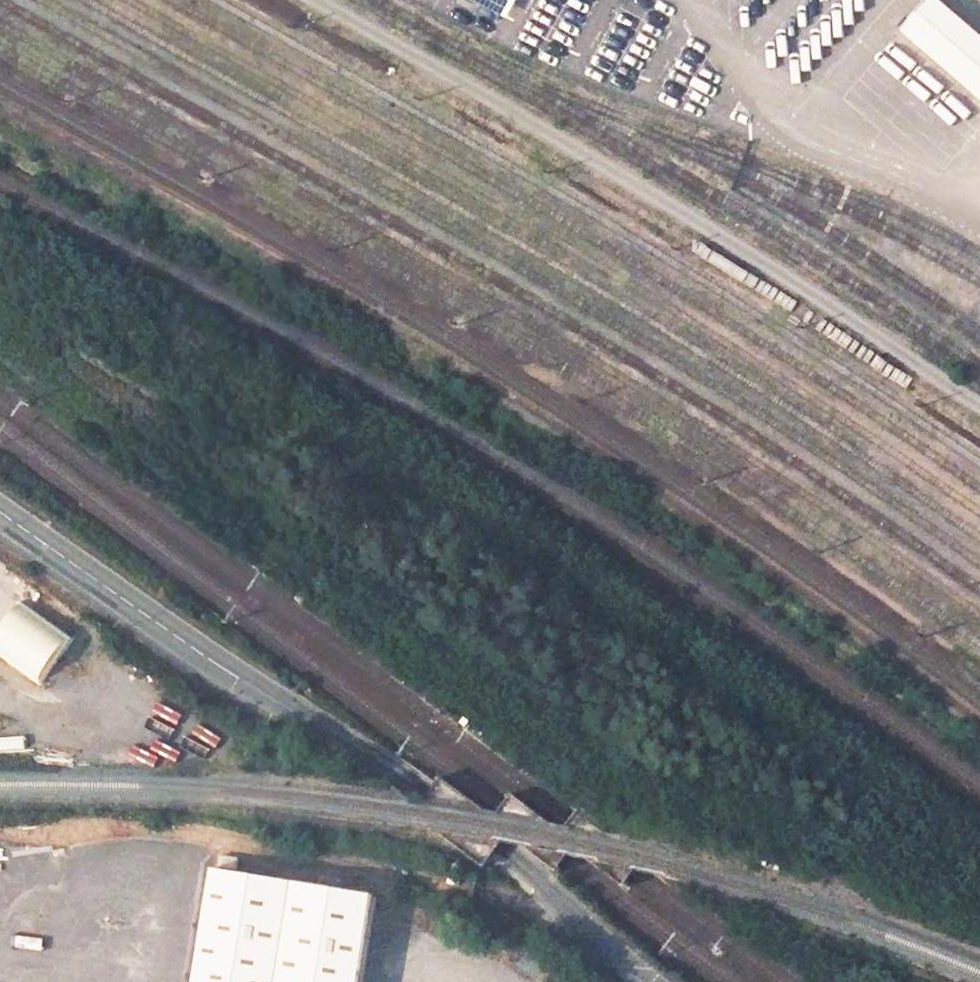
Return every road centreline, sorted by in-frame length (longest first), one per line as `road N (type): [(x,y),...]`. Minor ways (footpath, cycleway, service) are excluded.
road 1 (unclassified): [(0,512),(192,647),(419,787)]
road 2 (unclassified): [(643,981),(545,889),(419,787)]

